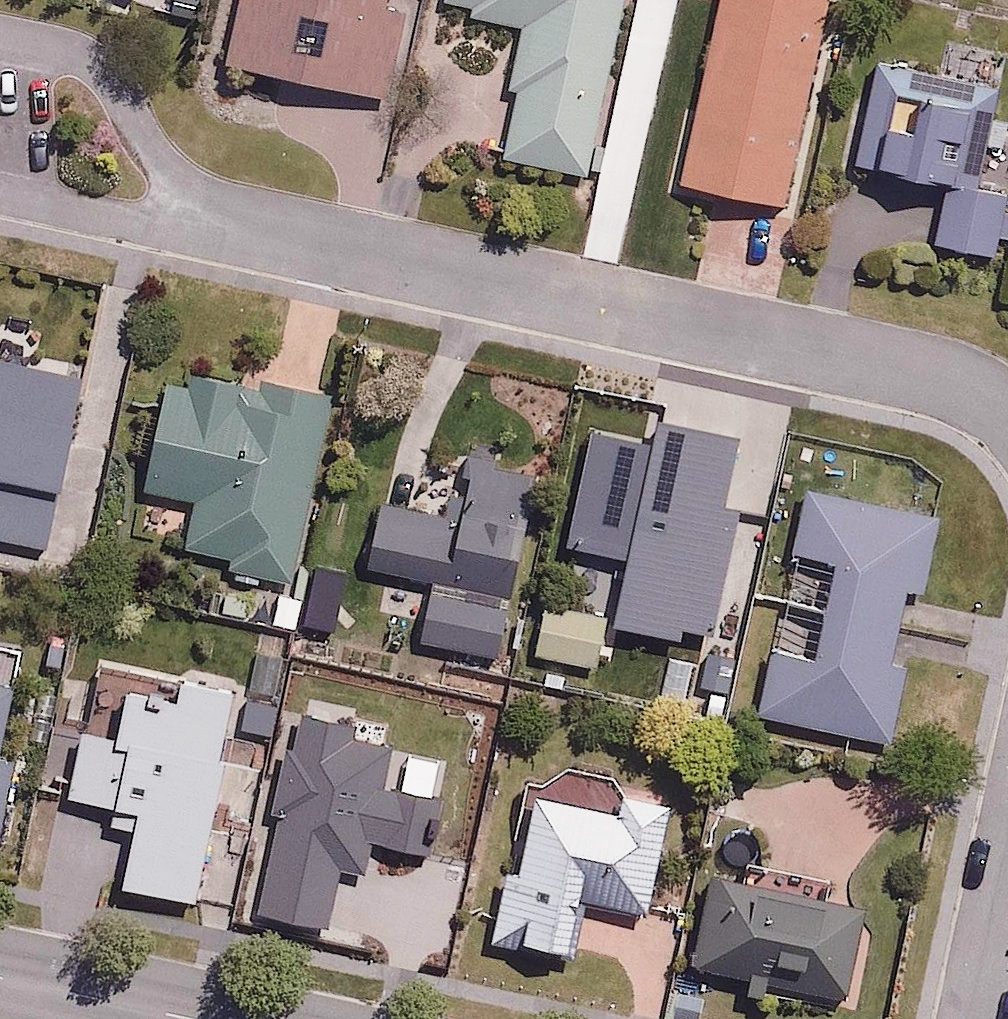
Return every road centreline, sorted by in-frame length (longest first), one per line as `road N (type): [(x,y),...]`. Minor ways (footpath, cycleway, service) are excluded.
road 1 (residential): [(1007,411),(934,375),(225,220)]
road 2 (residential): [(225,220),(124,222),(0,193)]
road 3 (residential): [(0,38),(67,51),(103,77),(155,160)]
road 4 (residential): [(0,978),(190,1018)]
road 5 (residential): [(968,1018),(1007,841)]

